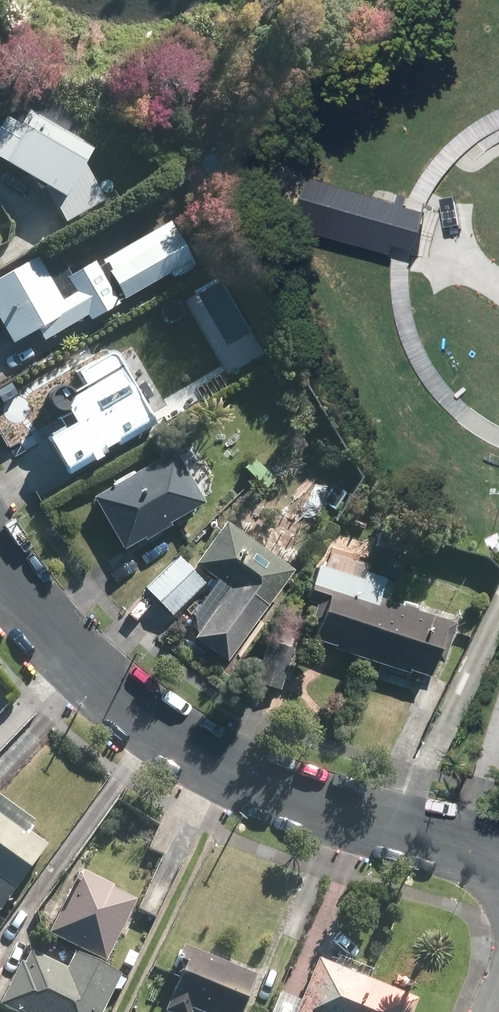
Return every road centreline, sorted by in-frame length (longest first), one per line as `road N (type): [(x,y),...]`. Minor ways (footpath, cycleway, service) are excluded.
road 1 (residential): [(498,852),(273,789),(207,755),(102,685),(0,569)]

